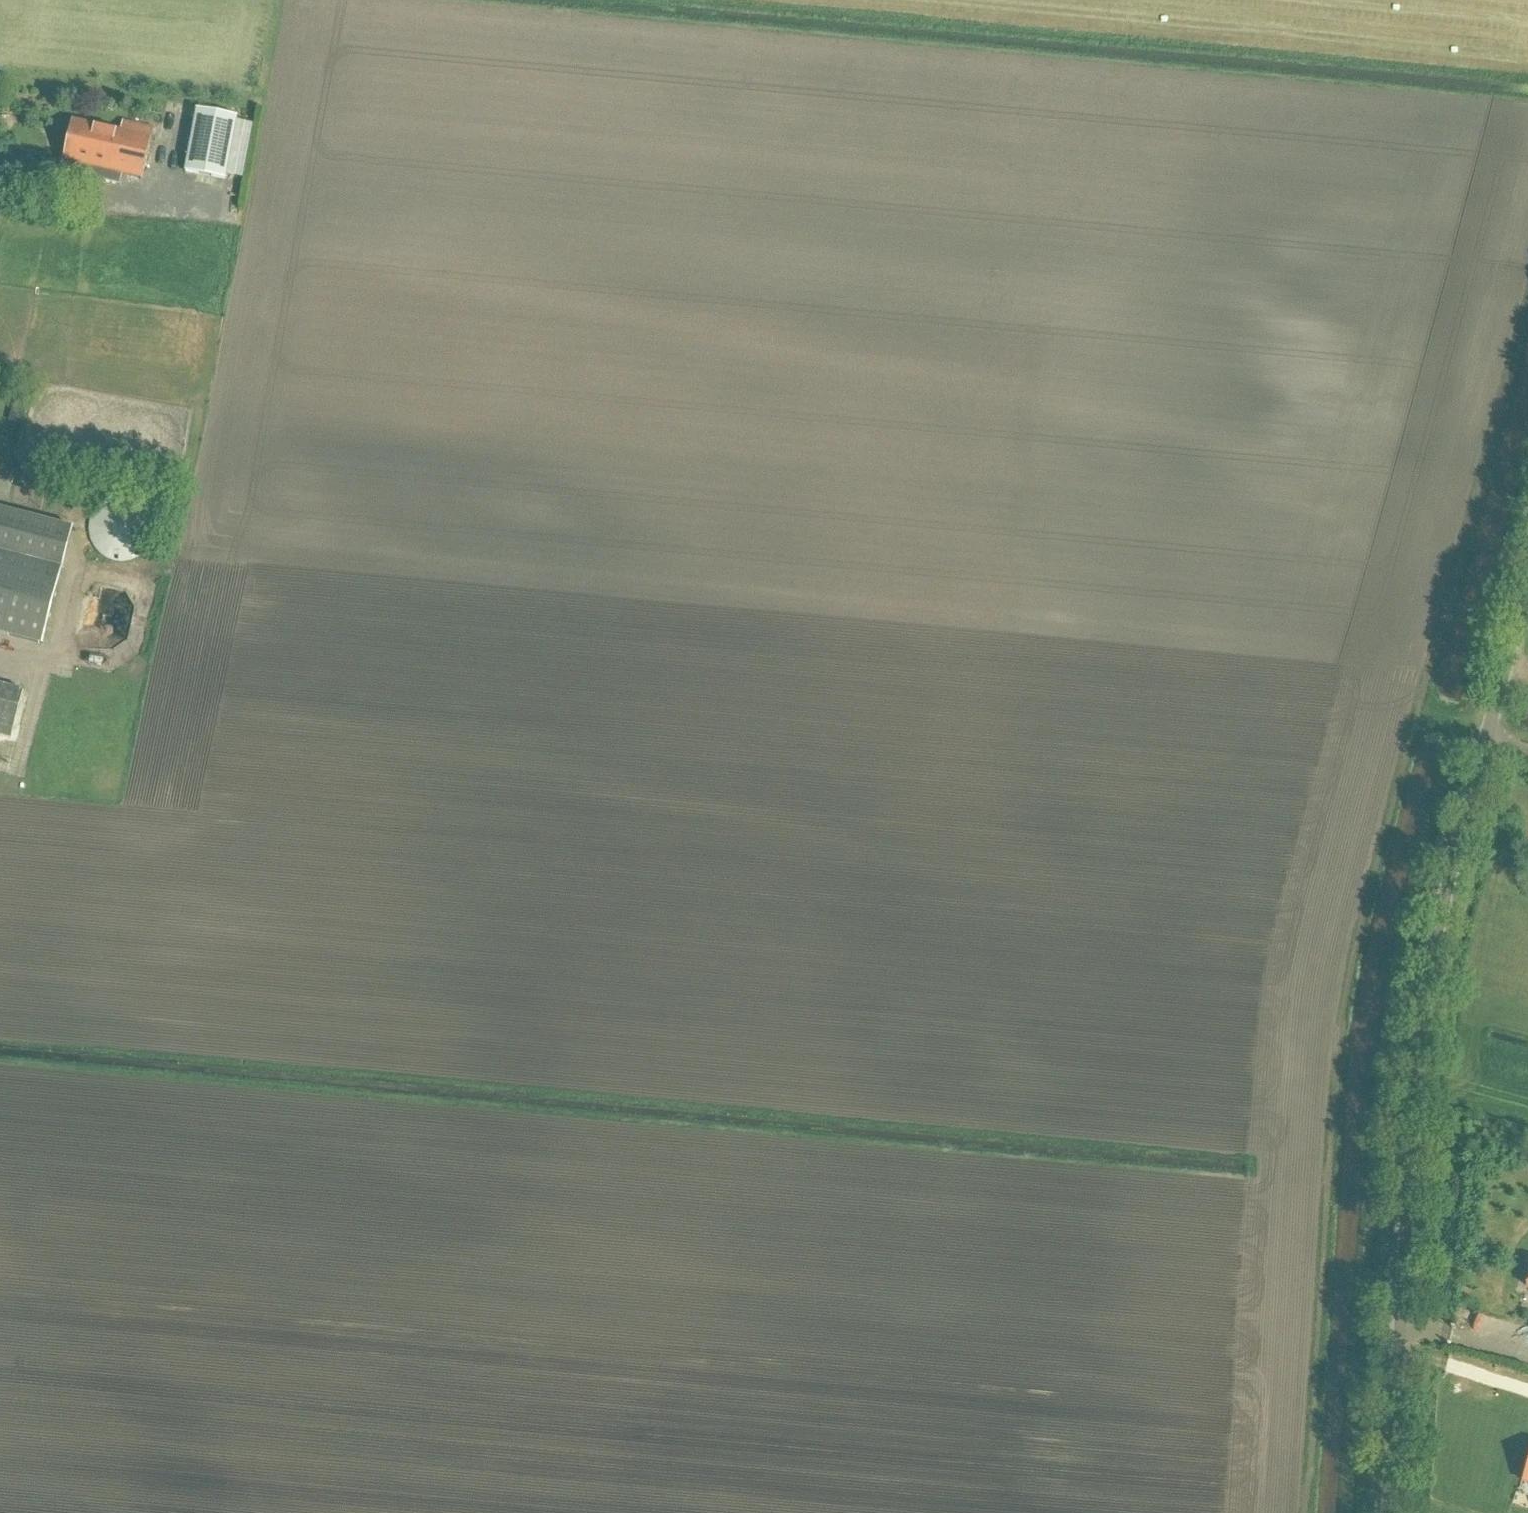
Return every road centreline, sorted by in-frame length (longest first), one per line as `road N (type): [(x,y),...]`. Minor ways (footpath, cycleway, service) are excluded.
road 1 (unclassified): [(1387,1512),(1425,991),(1527,575)]

